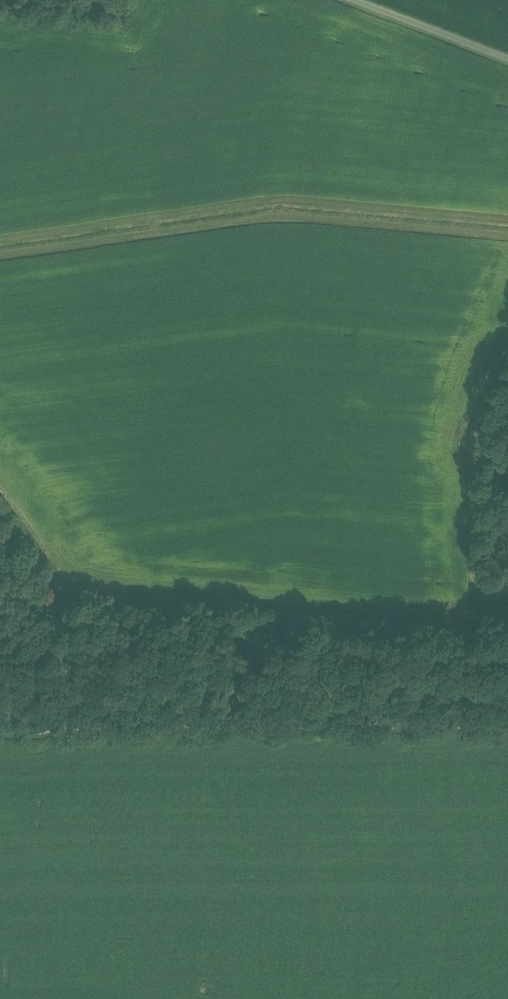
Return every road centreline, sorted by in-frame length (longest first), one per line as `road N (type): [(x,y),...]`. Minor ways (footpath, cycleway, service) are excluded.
road 1 (unclassified): [(0,729),(507,725)]

